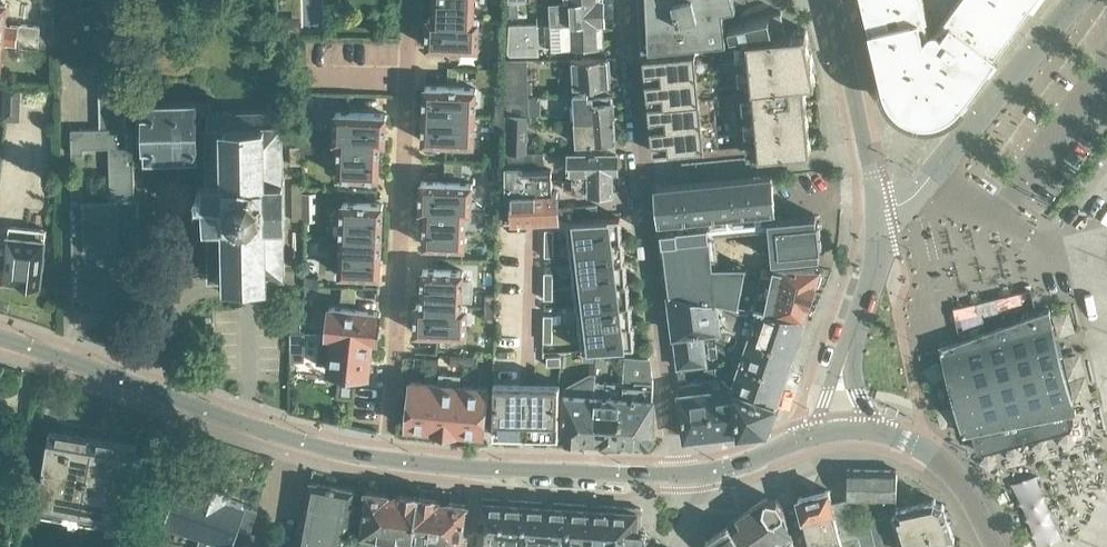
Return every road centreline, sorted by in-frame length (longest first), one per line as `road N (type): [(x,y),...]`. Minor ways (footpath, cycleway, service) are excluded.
road 1 (residential): [(674,473),(627,0)]
road 2 (residential): [(389,459),(411,18)]
road 3 (secondary): [(389,459),(298,443),(0,337)]
road 4 (tertiary): [(877,215),(913,198),(1073,0)]
road 5 (secondary): [(674,473),(389,459)]
road 6 (tertiary): [(877,215),(872,156),(834,0)]
road 7 (secondary): [(997,546),(952,469),(875,432)]
road 8 (tertiary): [(877,215),(876,273),(853,342)]
road 9 (secondary): [(815,437),(700,474)]

